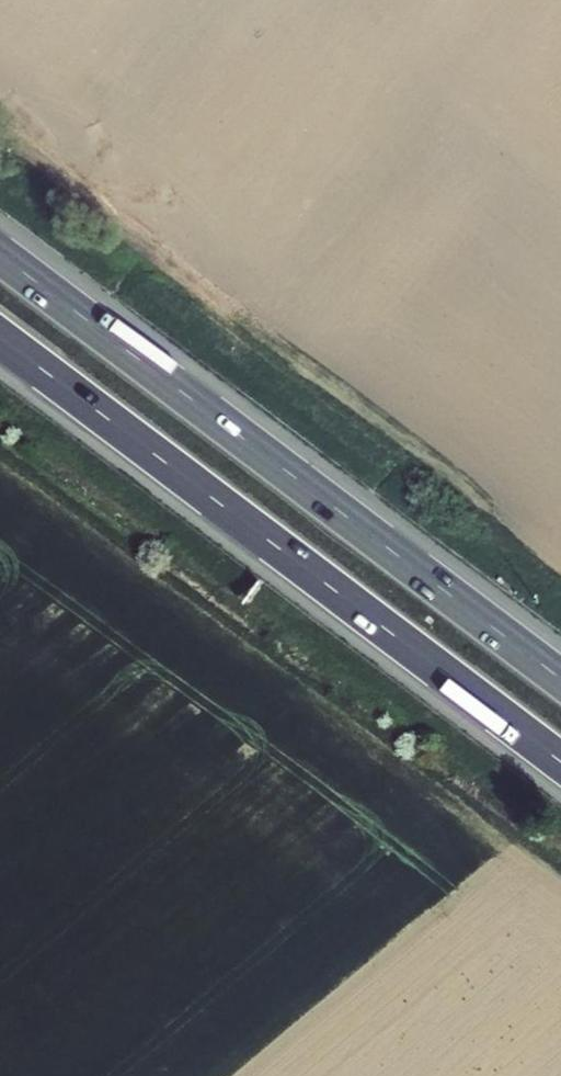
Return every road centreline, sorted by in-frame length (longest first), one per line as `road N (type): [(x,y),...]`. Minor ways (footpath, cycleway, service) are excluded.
road 1 (motorway): [(560,680),(0,254)]
road 2 (motorway): [(0,337),(560,762)]

